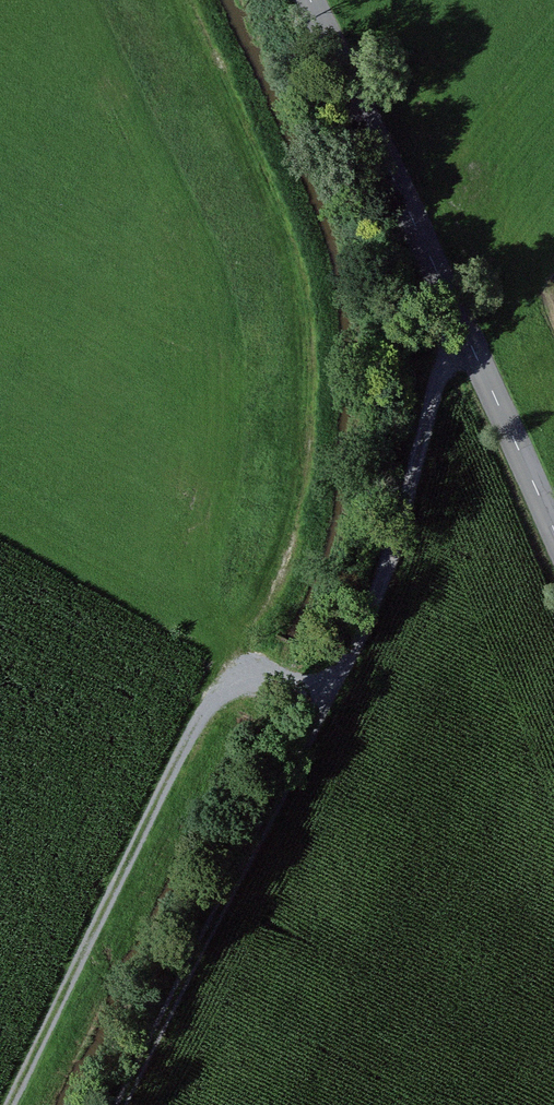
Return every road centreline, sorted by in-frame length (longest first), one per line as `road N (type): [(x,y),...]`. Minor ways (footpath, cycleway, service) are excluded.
road 1 (track): [(452,302),(387,576),(325,715),(123,1104)]
road 2 (tertiary): [(311,0),(553,537)]
road 3 (track): [(24,1104),(219,707),(251,681),(325,715)]

